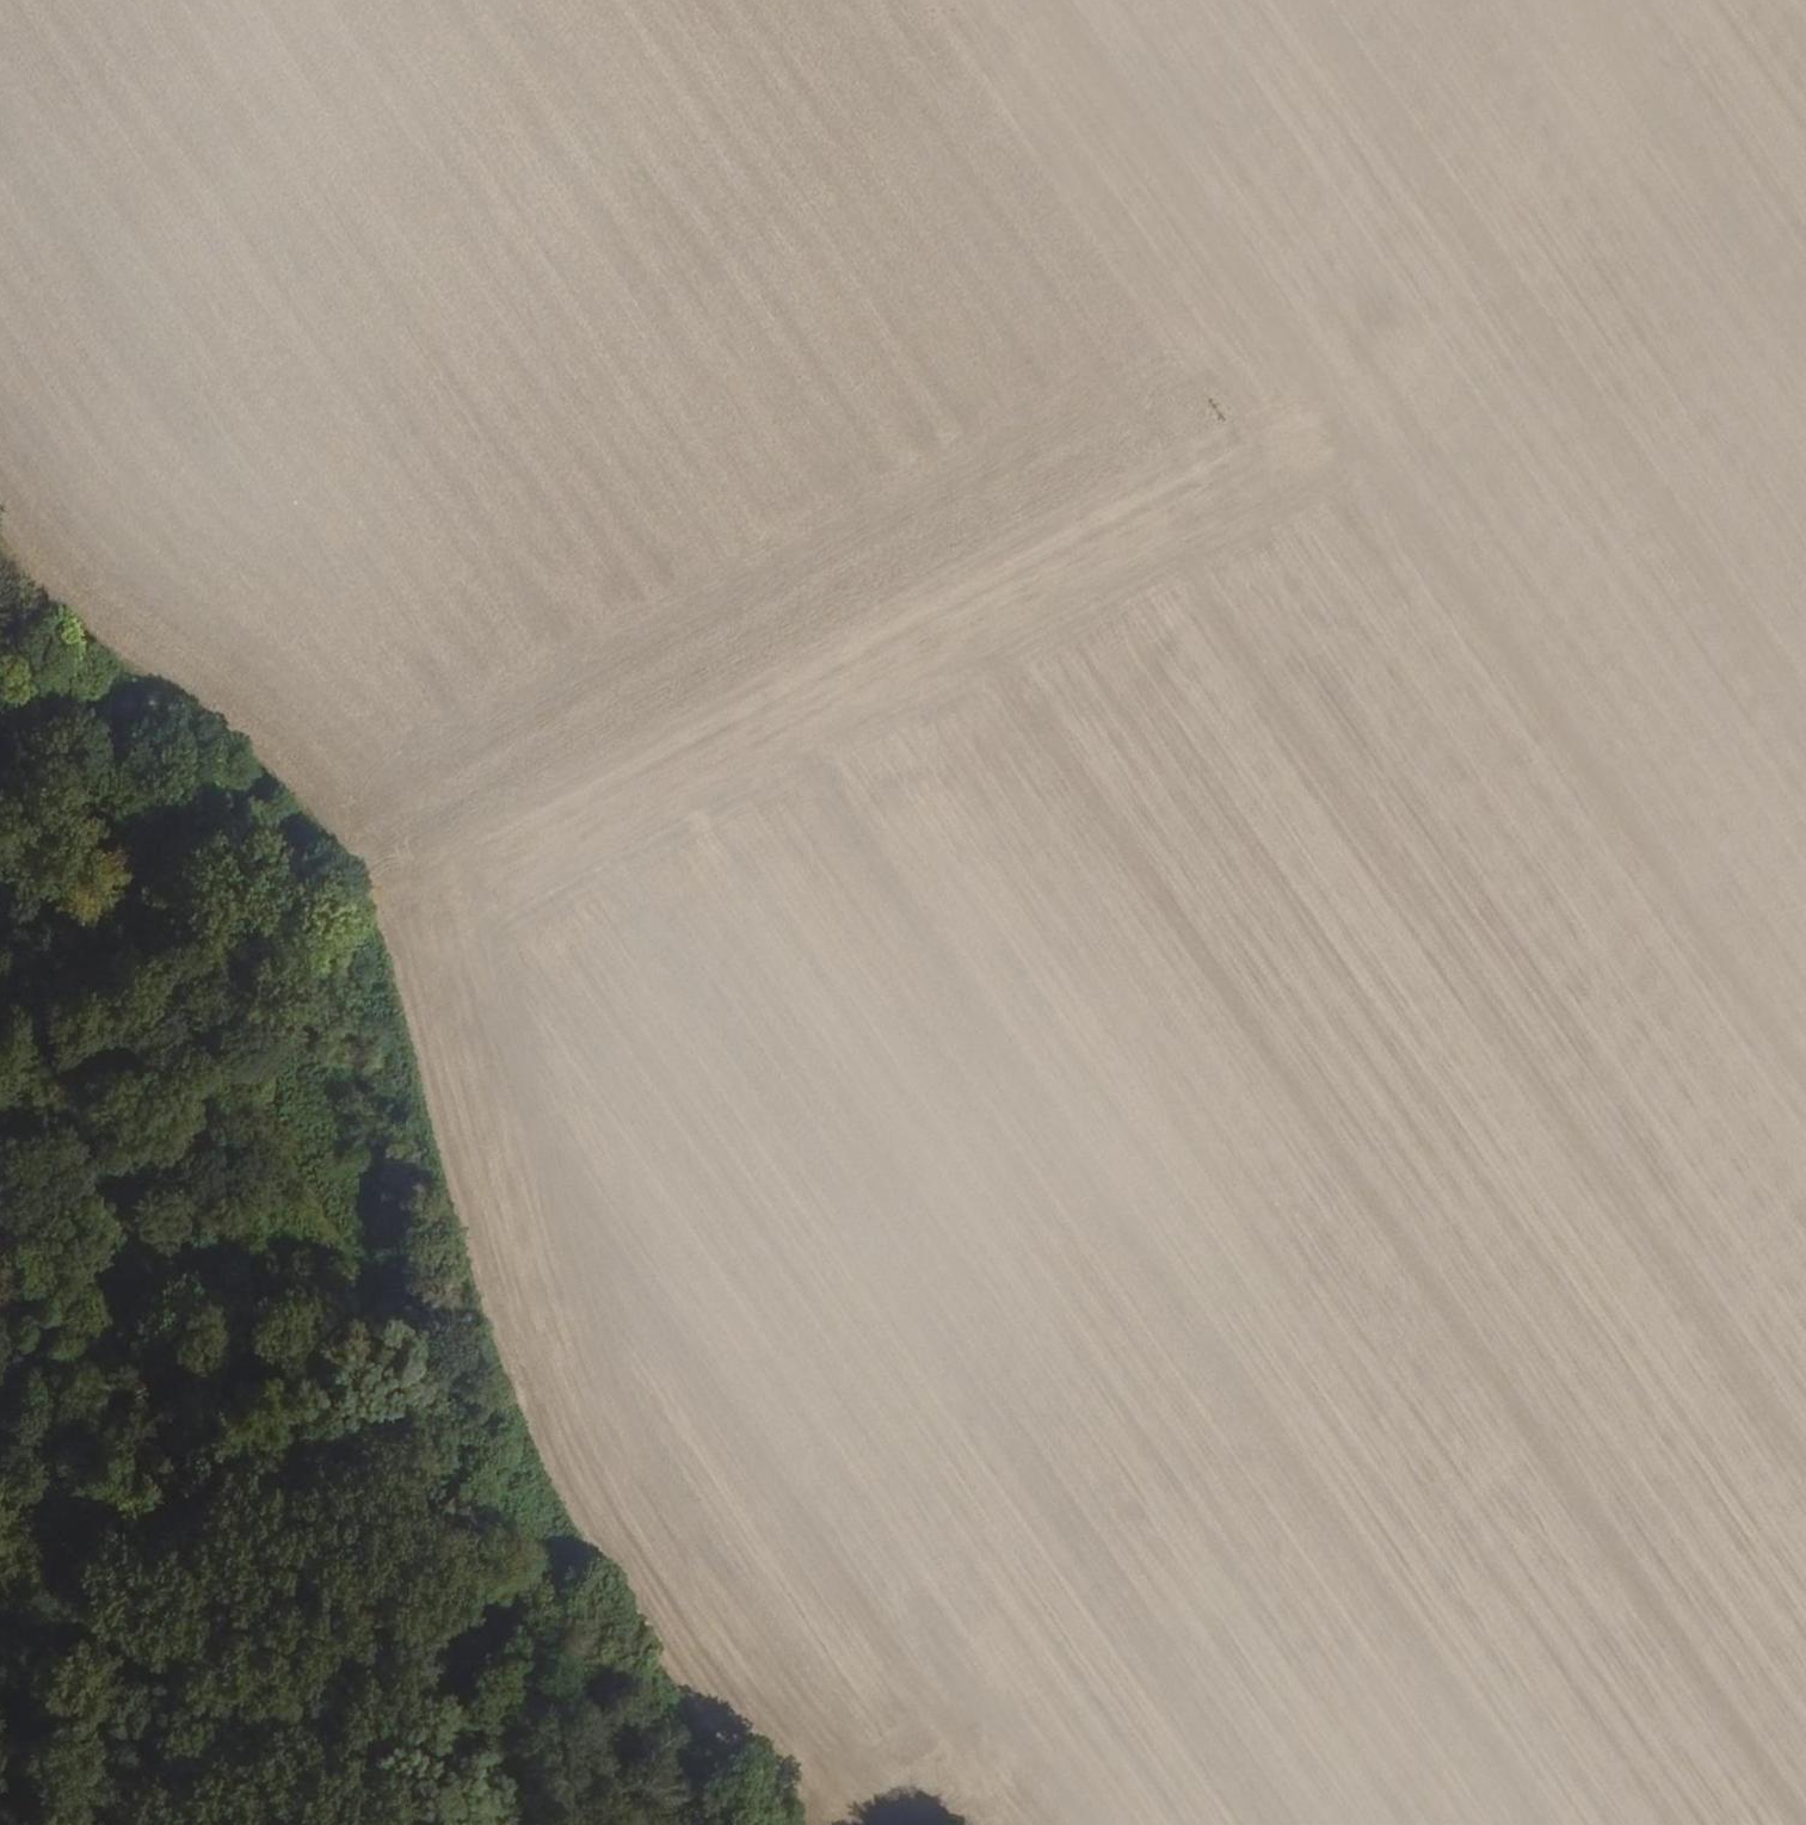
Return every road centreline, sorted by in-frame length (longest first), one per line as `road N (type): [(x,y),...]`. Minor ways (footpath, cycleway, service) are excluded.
road 1 (track): [(674,1824),(323,1218),(0,691)]
road 2 (track): [(0,1686),(69,1824)]

